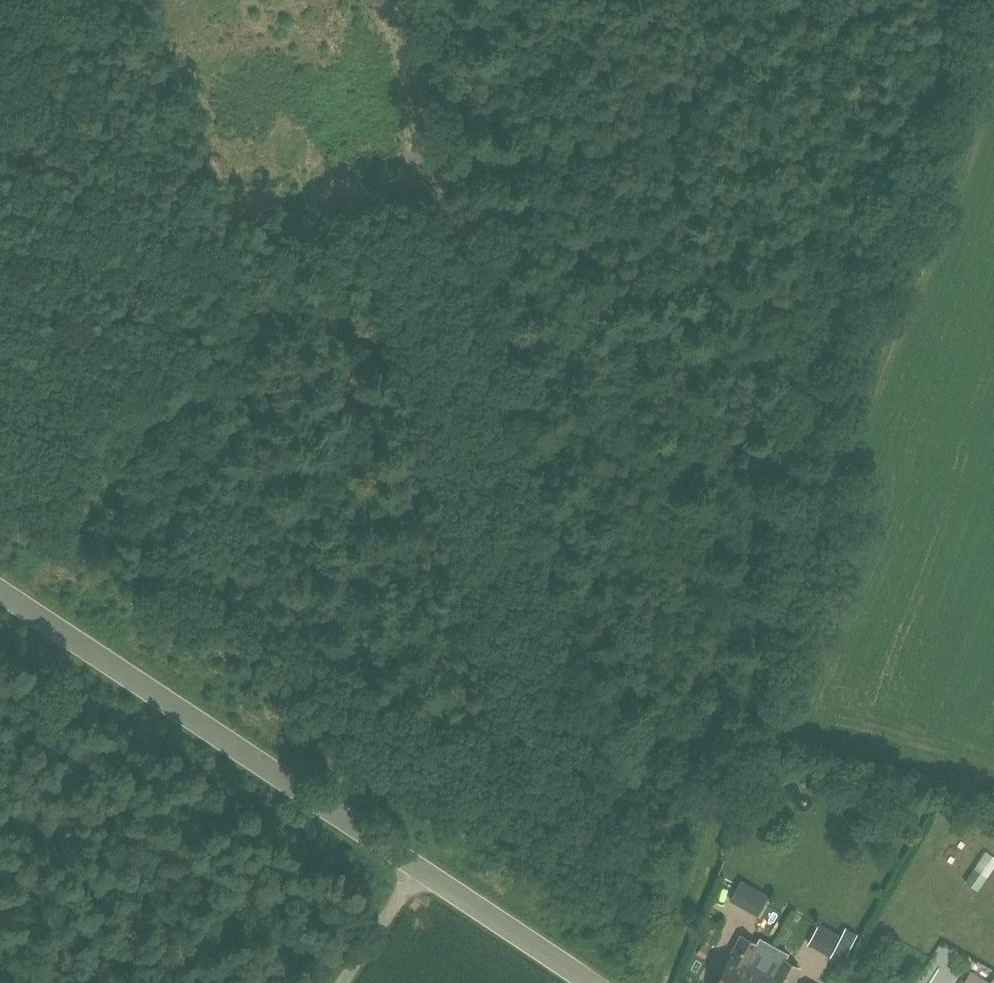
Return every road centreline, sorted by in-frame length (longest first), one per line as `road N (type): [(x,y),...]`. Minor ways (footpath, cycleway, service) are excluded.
road 1 (unclassified): [(594,982),(0,587)]

